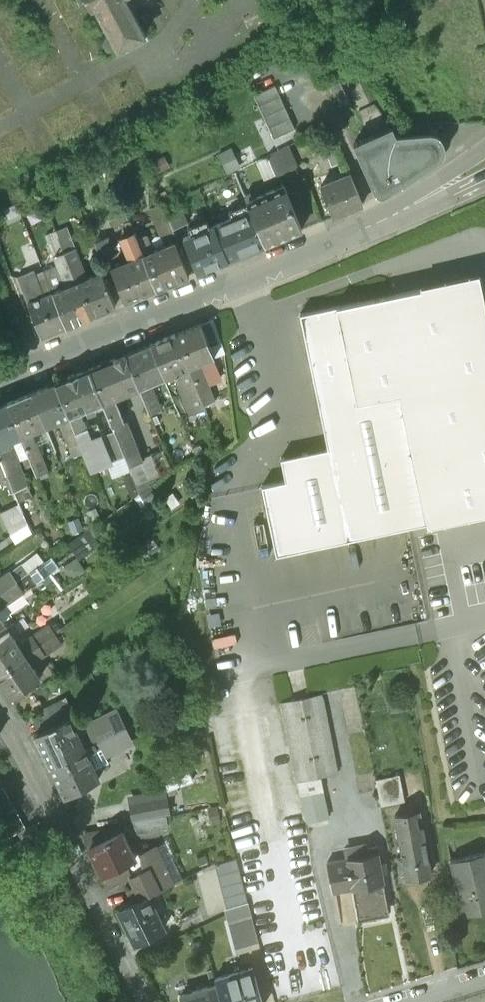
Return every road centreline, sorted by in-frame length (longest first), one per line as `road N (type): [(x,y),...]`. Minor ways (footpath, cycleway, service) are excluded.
road 1 (tertiary): [(0,380),(341,240),(484,165)]
road 2 (residential): [(0,697),(49,775),(153,1001)]

